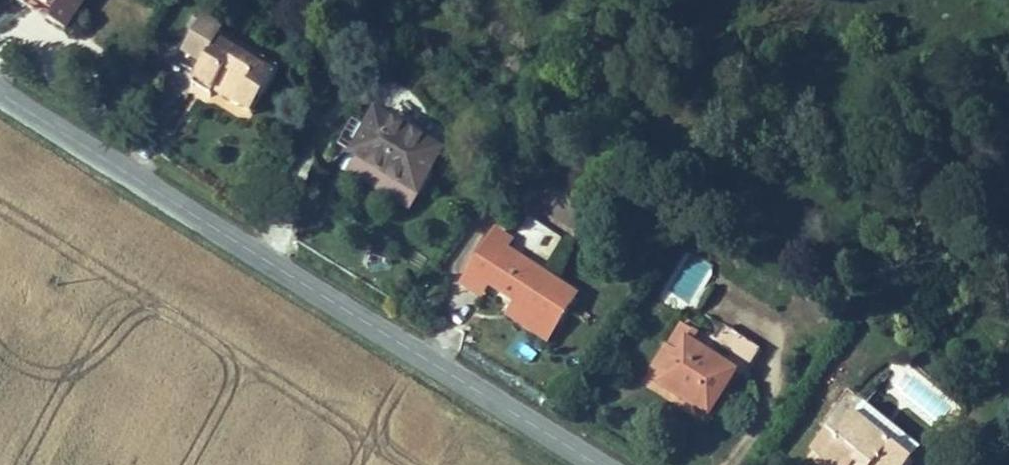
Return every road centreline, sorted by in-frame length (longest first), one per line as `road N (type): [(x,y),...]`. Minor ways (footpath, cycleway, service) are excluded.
road 1 (tertiary): [(599,464),(0,94)]

